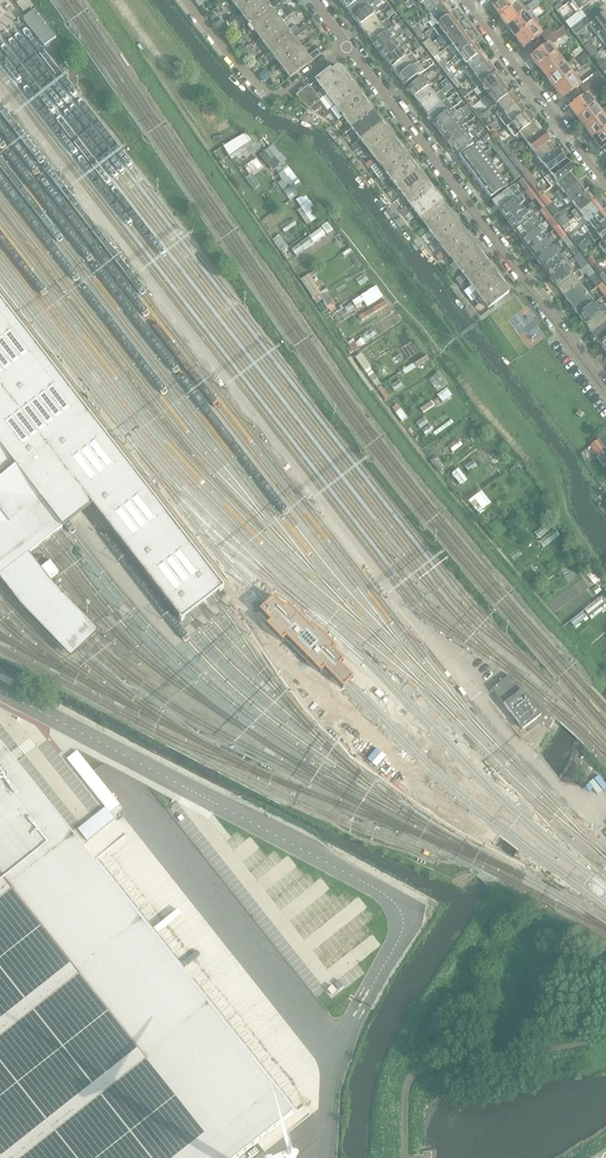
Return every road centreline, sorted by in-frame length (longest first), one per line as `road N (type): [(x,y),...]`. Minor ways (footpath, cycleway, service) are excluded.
road 1 (residential): [(605,391),(348,44)]
road 2 (track): [(402,1157),(403,1095),(416,1072),(605,1042)]
road 3 (residential): [(465,0),(605,186)]
road 4 (residential): [(187,0),(270,96),(291,90),(348,44)]

